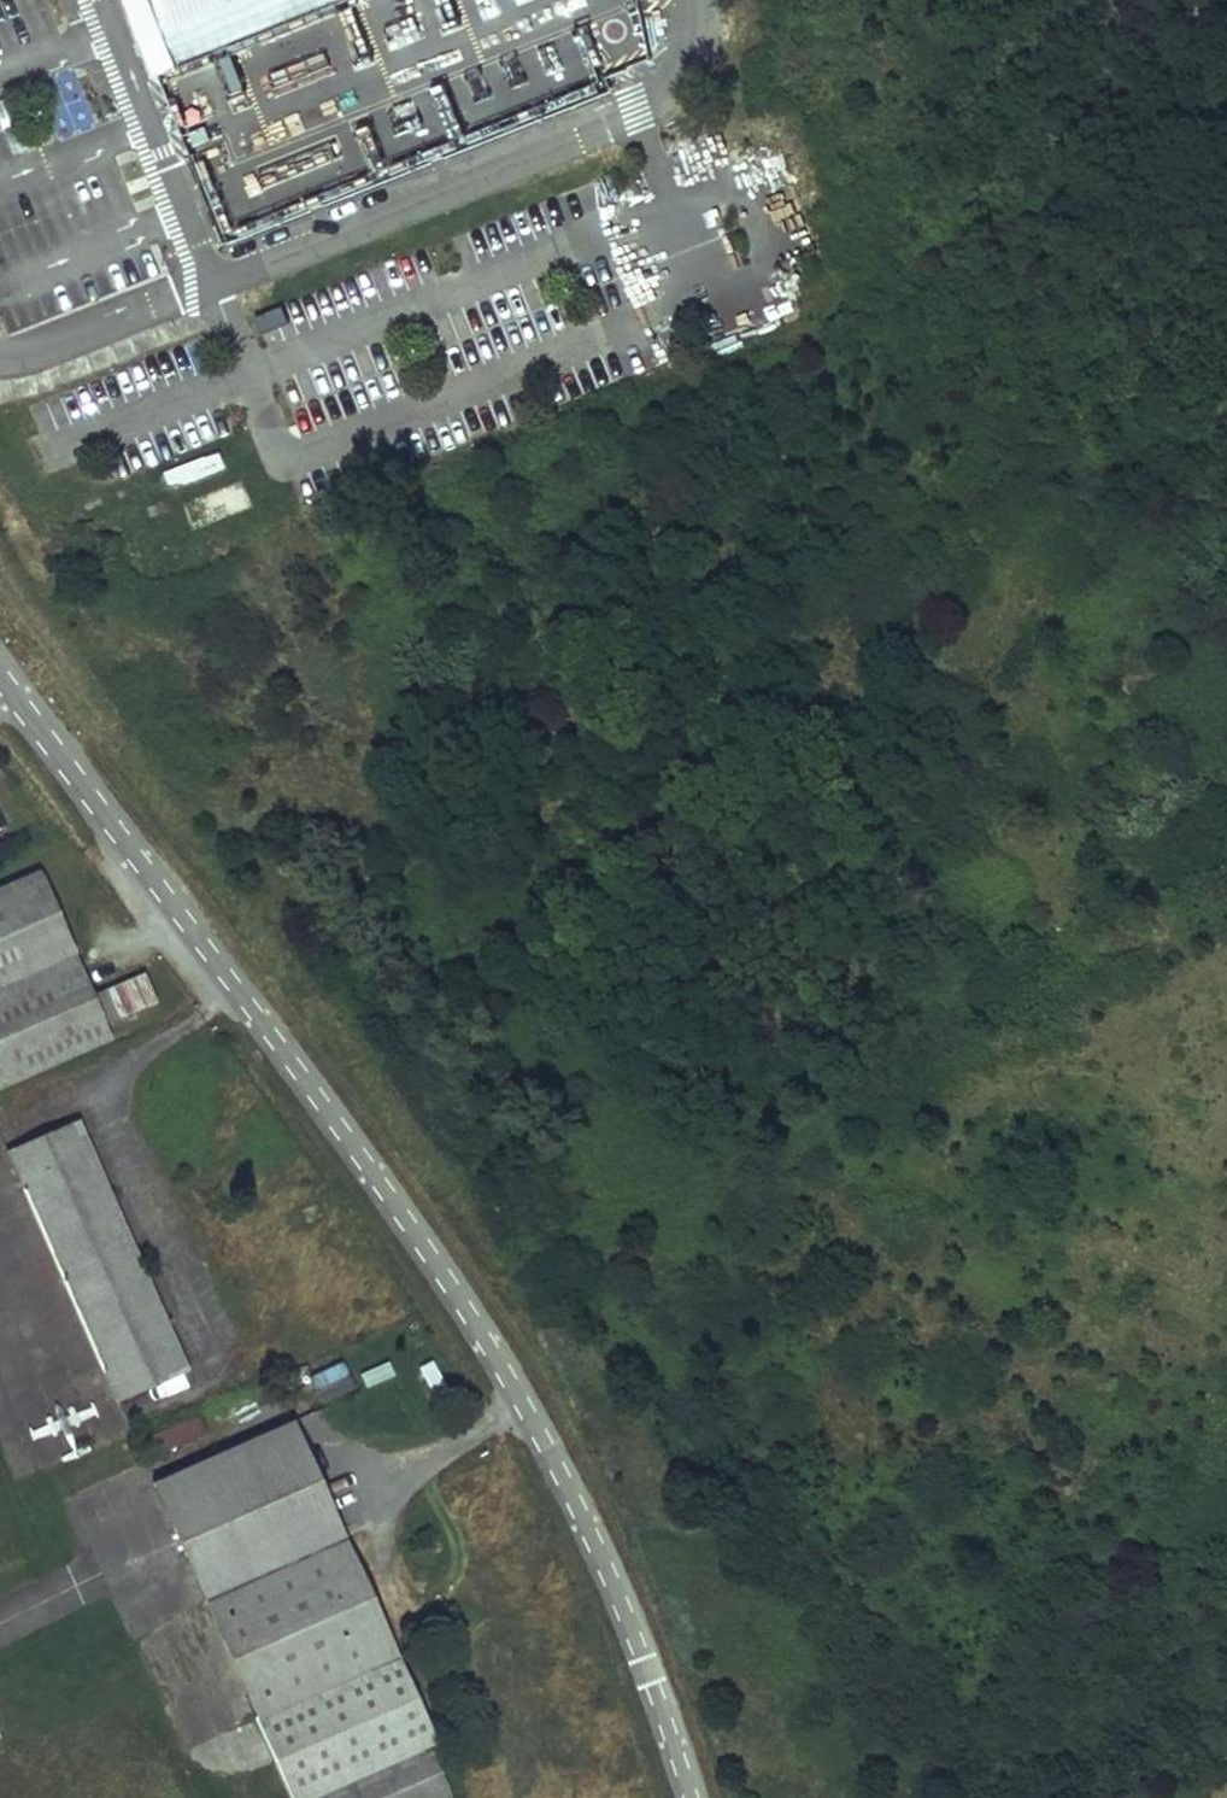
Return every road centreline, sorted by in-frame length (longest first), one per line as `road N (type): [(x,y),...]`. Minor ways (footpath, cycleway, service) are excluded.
road 1 (unclassified): [(690,1797),(598,1546),(526,1408),(418,1235),(0,671)]

